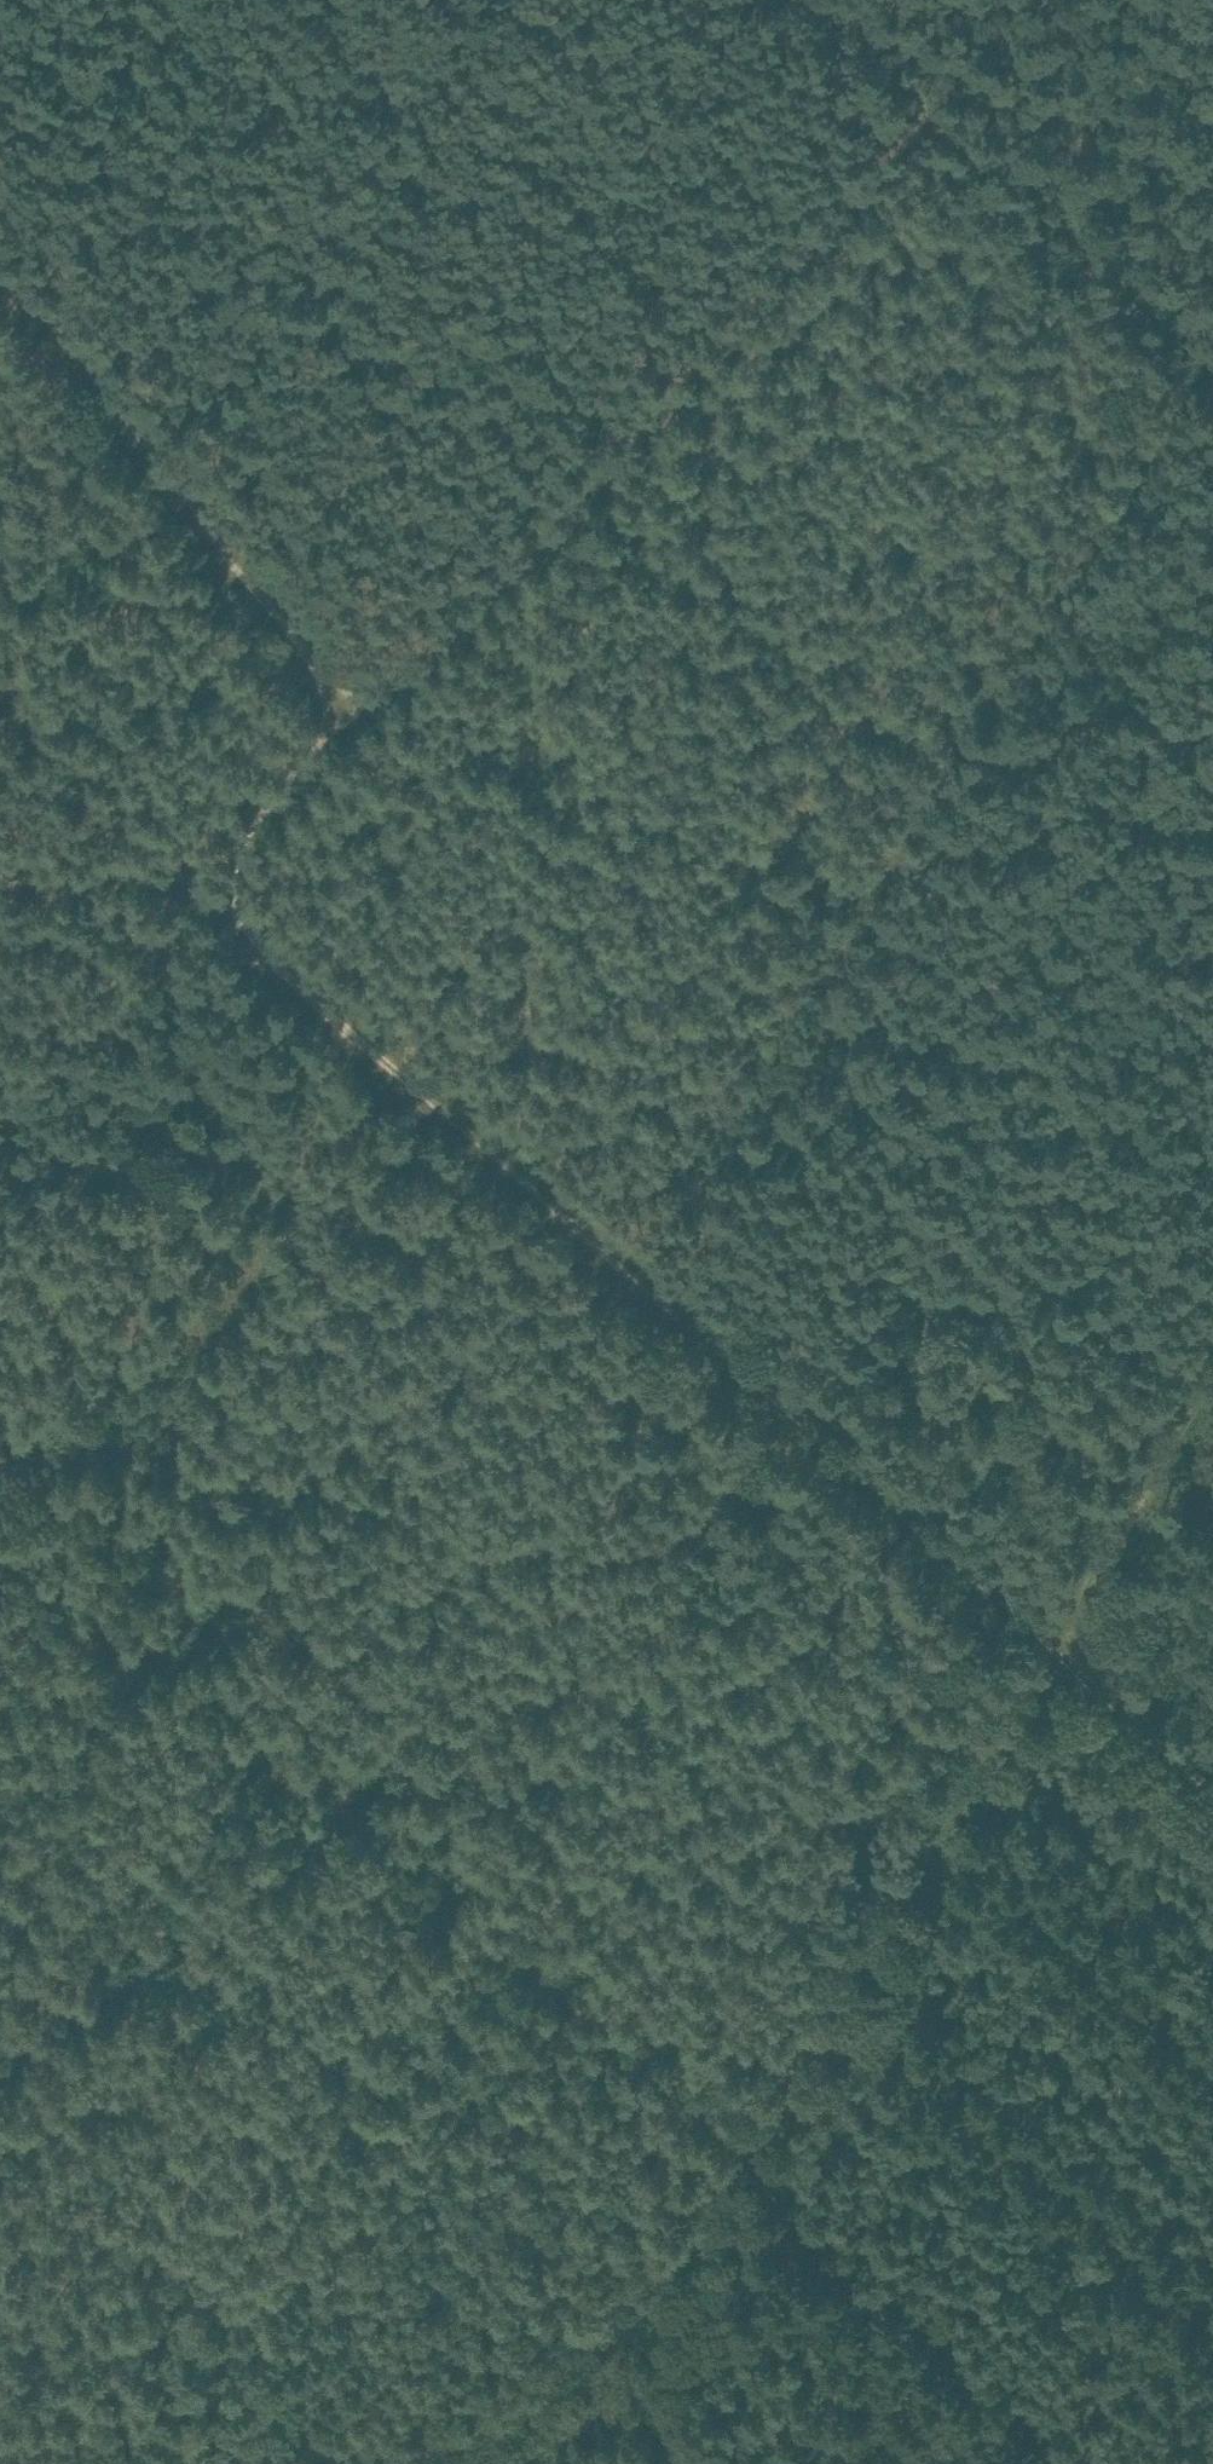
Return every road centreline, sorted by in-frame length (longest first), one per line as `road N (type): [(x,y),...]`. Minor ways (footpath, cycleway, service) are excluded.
road 1 (track): [(211,877),(240,925),(1035,1637)]
road 2 (track): [(1035,1637),(675,2207),(604,2290),(426,2463)]
road 3 (track): [(348,718),(928,118)]
road 4 (track): [(348,718),(0,256)]
road 5 (track): [(928,118),(1200,348)]
road 6 (track): [(1035,1637),(1212,1363)]
road 7 (track): [(1035,1637),(1212,1790)]
road 8 (track): [(0,896),(148,861),(211,877)]
road 9 (track): [(211,877),(348,718)]

